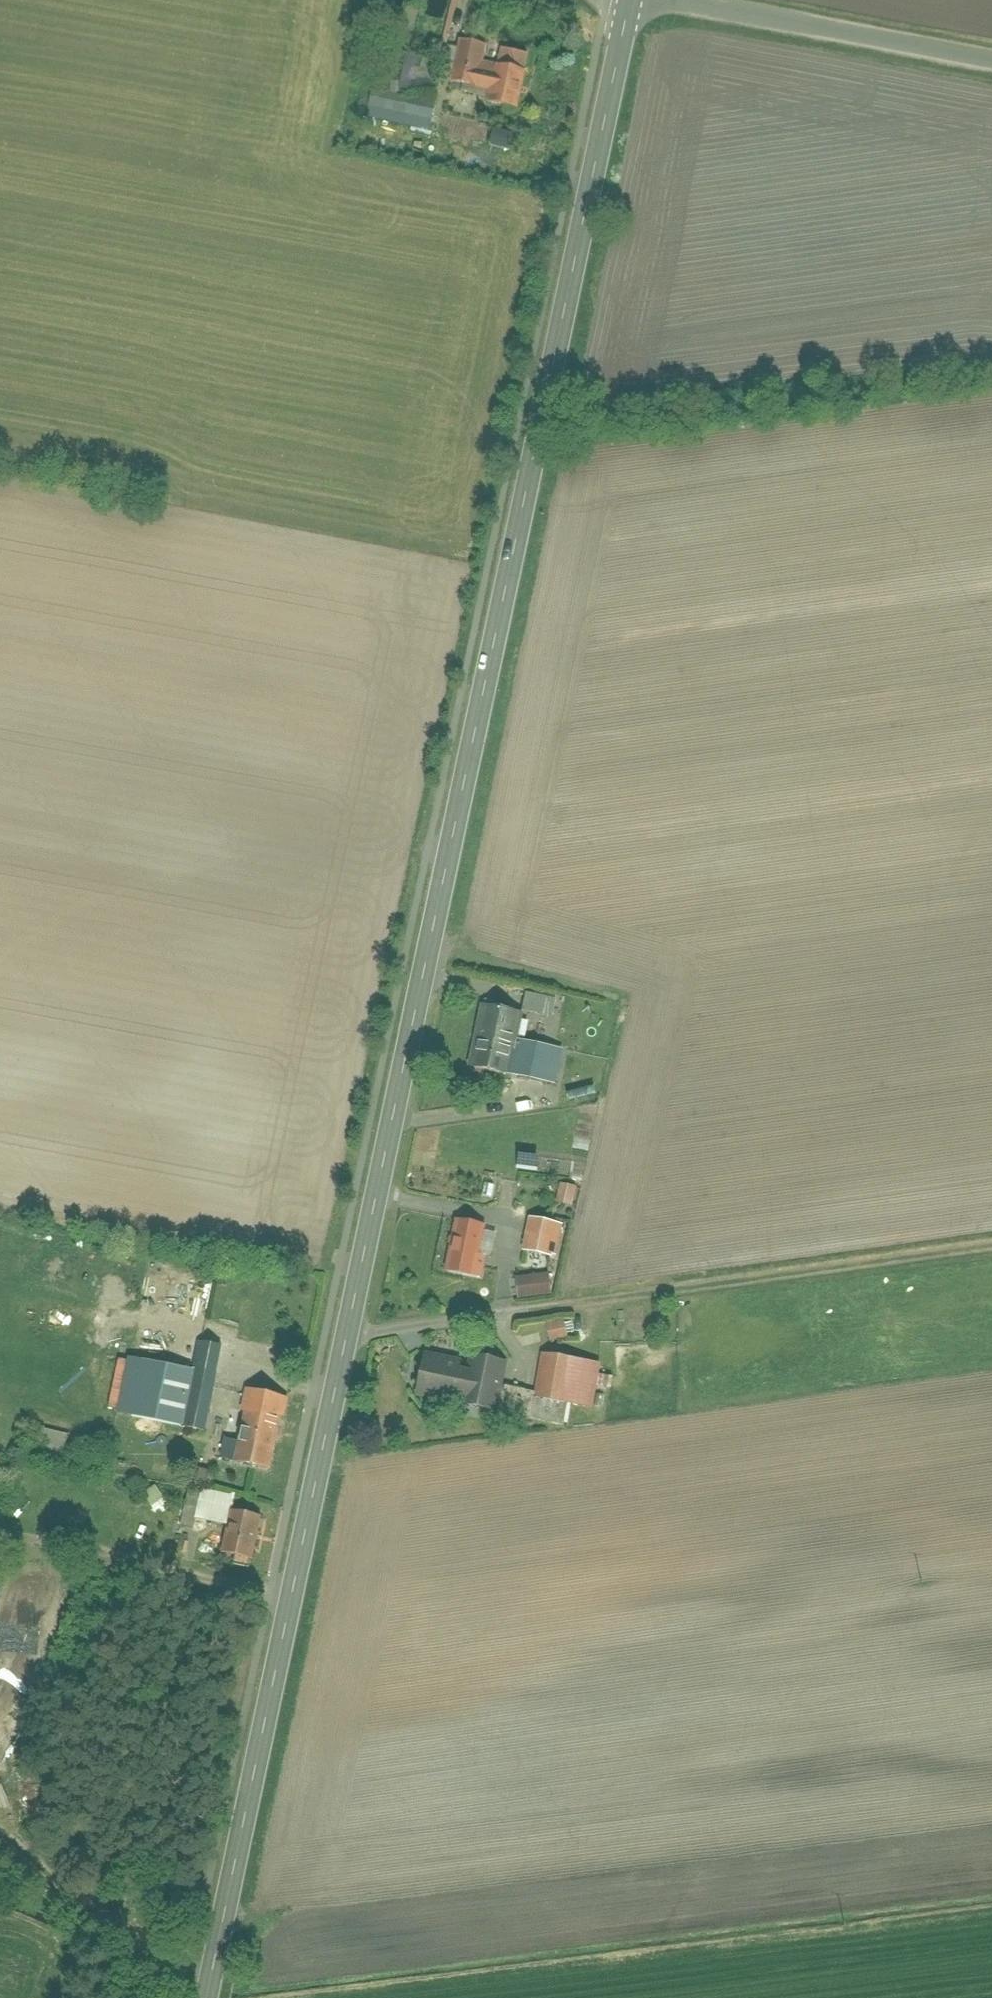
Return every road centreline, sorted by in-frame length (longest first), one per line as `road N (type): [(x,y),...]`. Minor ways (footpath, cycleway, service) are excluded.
road 1 (secondary): [(631,0),(208,1997)]
road 2 (track): [(500,1316),(991,1243)]
road 3 (unclassified): [(660,0),(991,62)]
road 4 (track): [(290,1601),(0,1534)]
road 5 (track): [(214,1970),(84,1903),(0,1829)]

